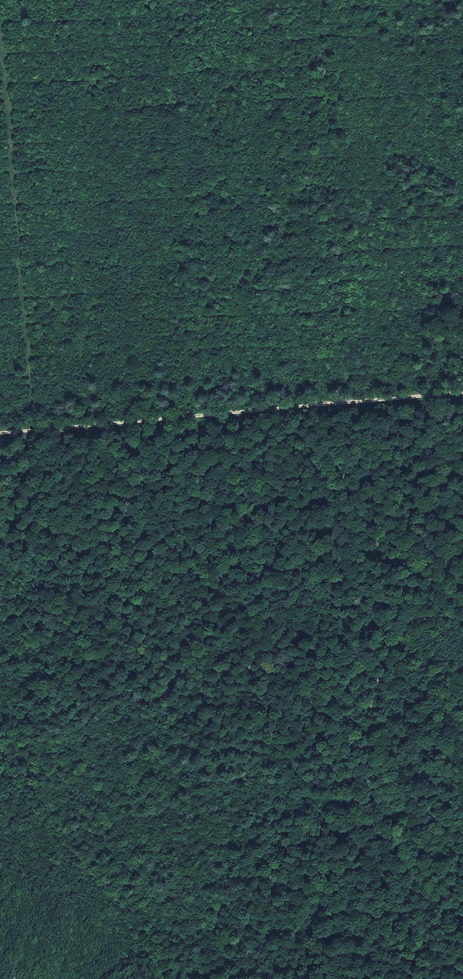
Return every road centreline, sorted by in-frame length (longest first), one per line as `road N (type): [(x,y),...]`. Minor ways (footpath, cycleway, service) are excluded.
road 1 (track): [(462,391),(0,432)]
road 2 (track): [(462,904),(416,873),(380,789),(371,733),(396,641),(462,547)]

